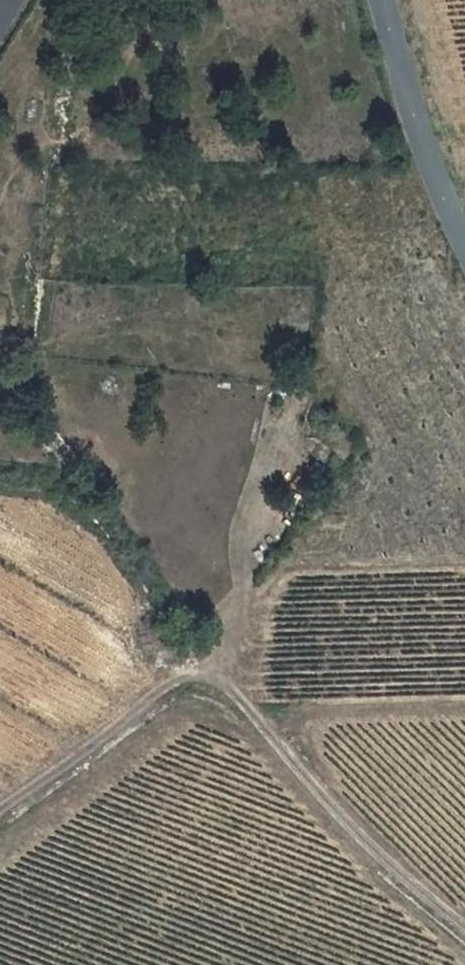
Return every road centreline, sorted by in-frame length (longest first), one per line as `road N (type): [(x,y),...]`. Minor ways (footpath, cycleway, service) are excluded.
road 1 (track): [(464,929),(370,851),(243,701),(210,684),(174,682),(0,810)]
road 2 (tertiary): [(464,245),(380,0)]

